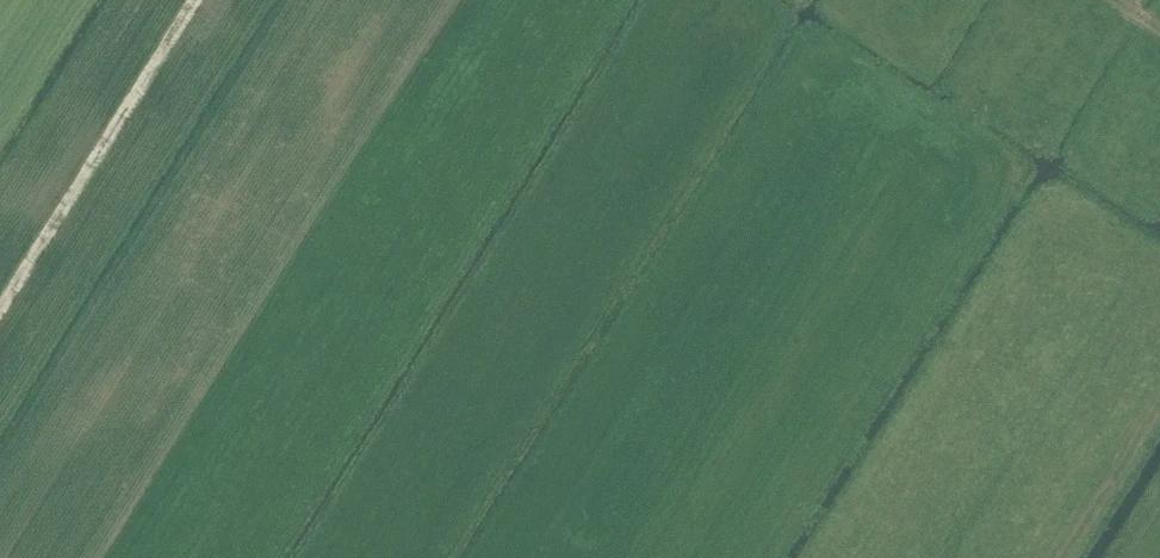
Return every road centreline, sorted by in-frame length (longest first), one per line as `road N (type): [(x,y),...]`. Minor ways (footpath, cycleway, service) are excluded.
road 1 (track): [(0,309),(195,0)]

